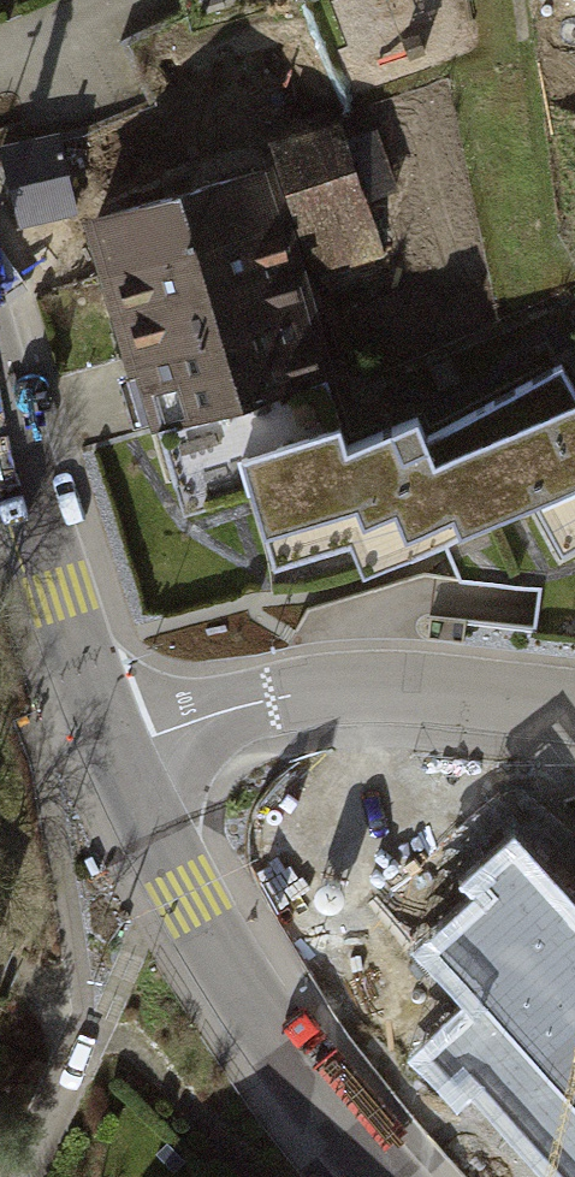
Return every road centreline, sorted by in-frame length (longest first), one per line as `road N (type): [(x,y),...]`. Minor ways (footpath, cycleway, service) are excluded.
road 1 (residential): [(378,1176),(189,898),(115,751)]
road 2 (residential): [(115,751),(227,711),(340,687),(574,707)]
road 3 (residential): [(115,751),(0,393)]

